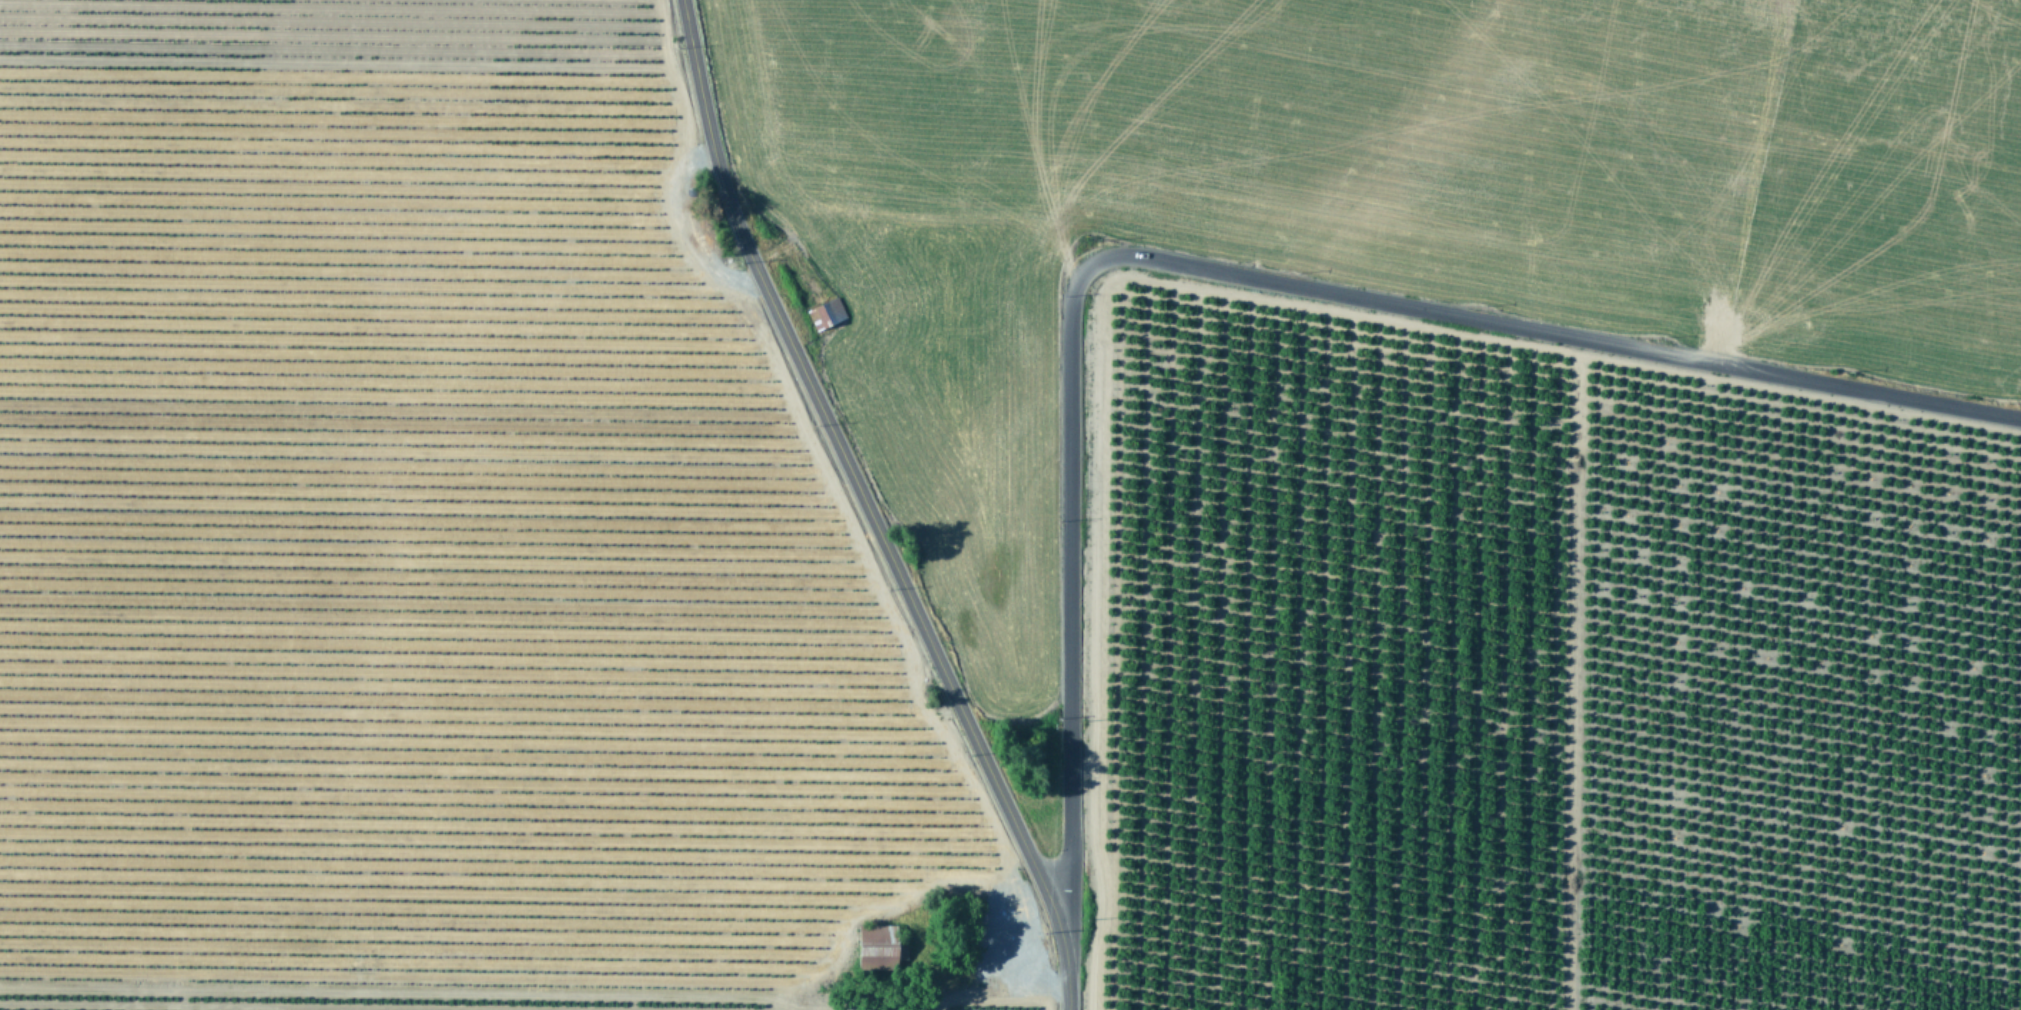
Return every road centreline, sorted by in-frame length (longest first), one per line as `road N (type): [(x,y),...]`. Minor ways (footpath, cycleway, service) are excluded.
road 1 (residential): [(2020,416),(1140,253),(1098,259),(1081,271),(1066,319),(1069,842),(1053,911)]
road 2 (tertiary): [(1067,1009),(1053,911),(725,198),(681,0)]

